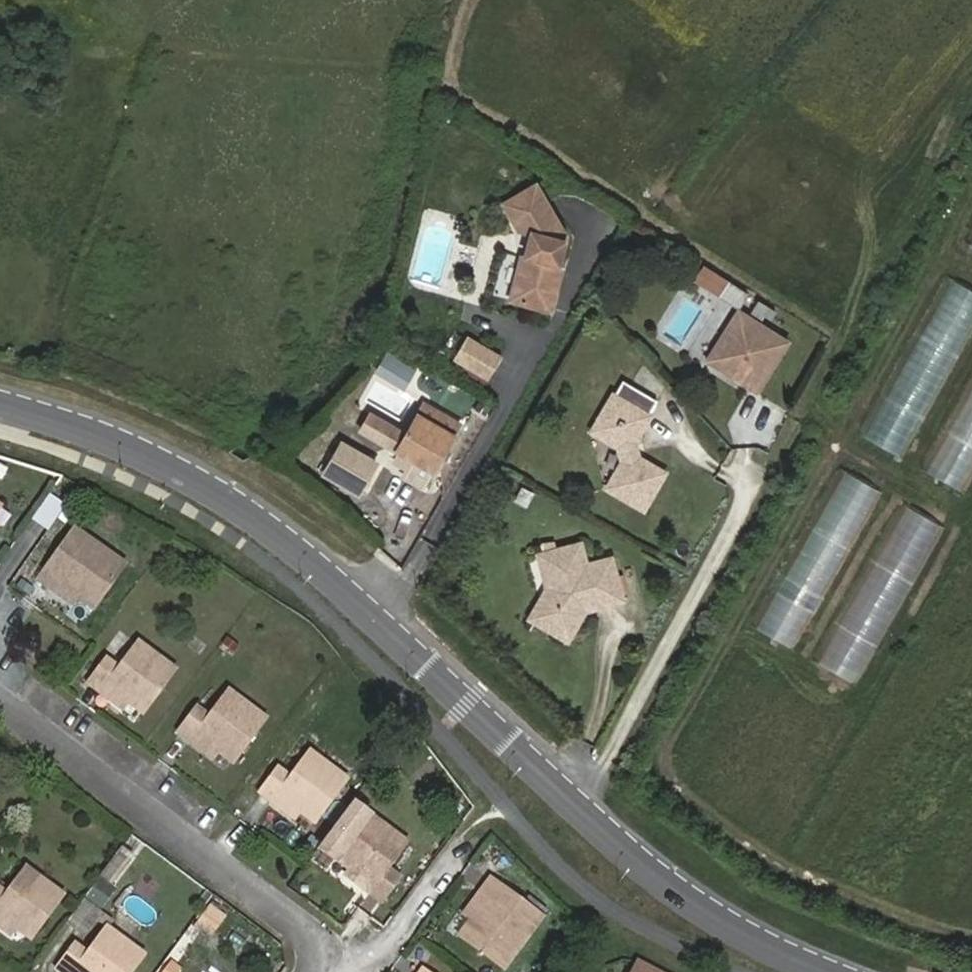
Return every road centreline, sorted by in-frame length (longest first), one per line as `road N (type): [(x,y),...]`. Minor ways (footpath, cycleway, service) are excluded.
road 1 (tertiary): [(0,404),(153,461),(258,525),(372,614),(660,883),(812,971)]
road 2 (residential): [(0,693),(355,967),(351,971)]

